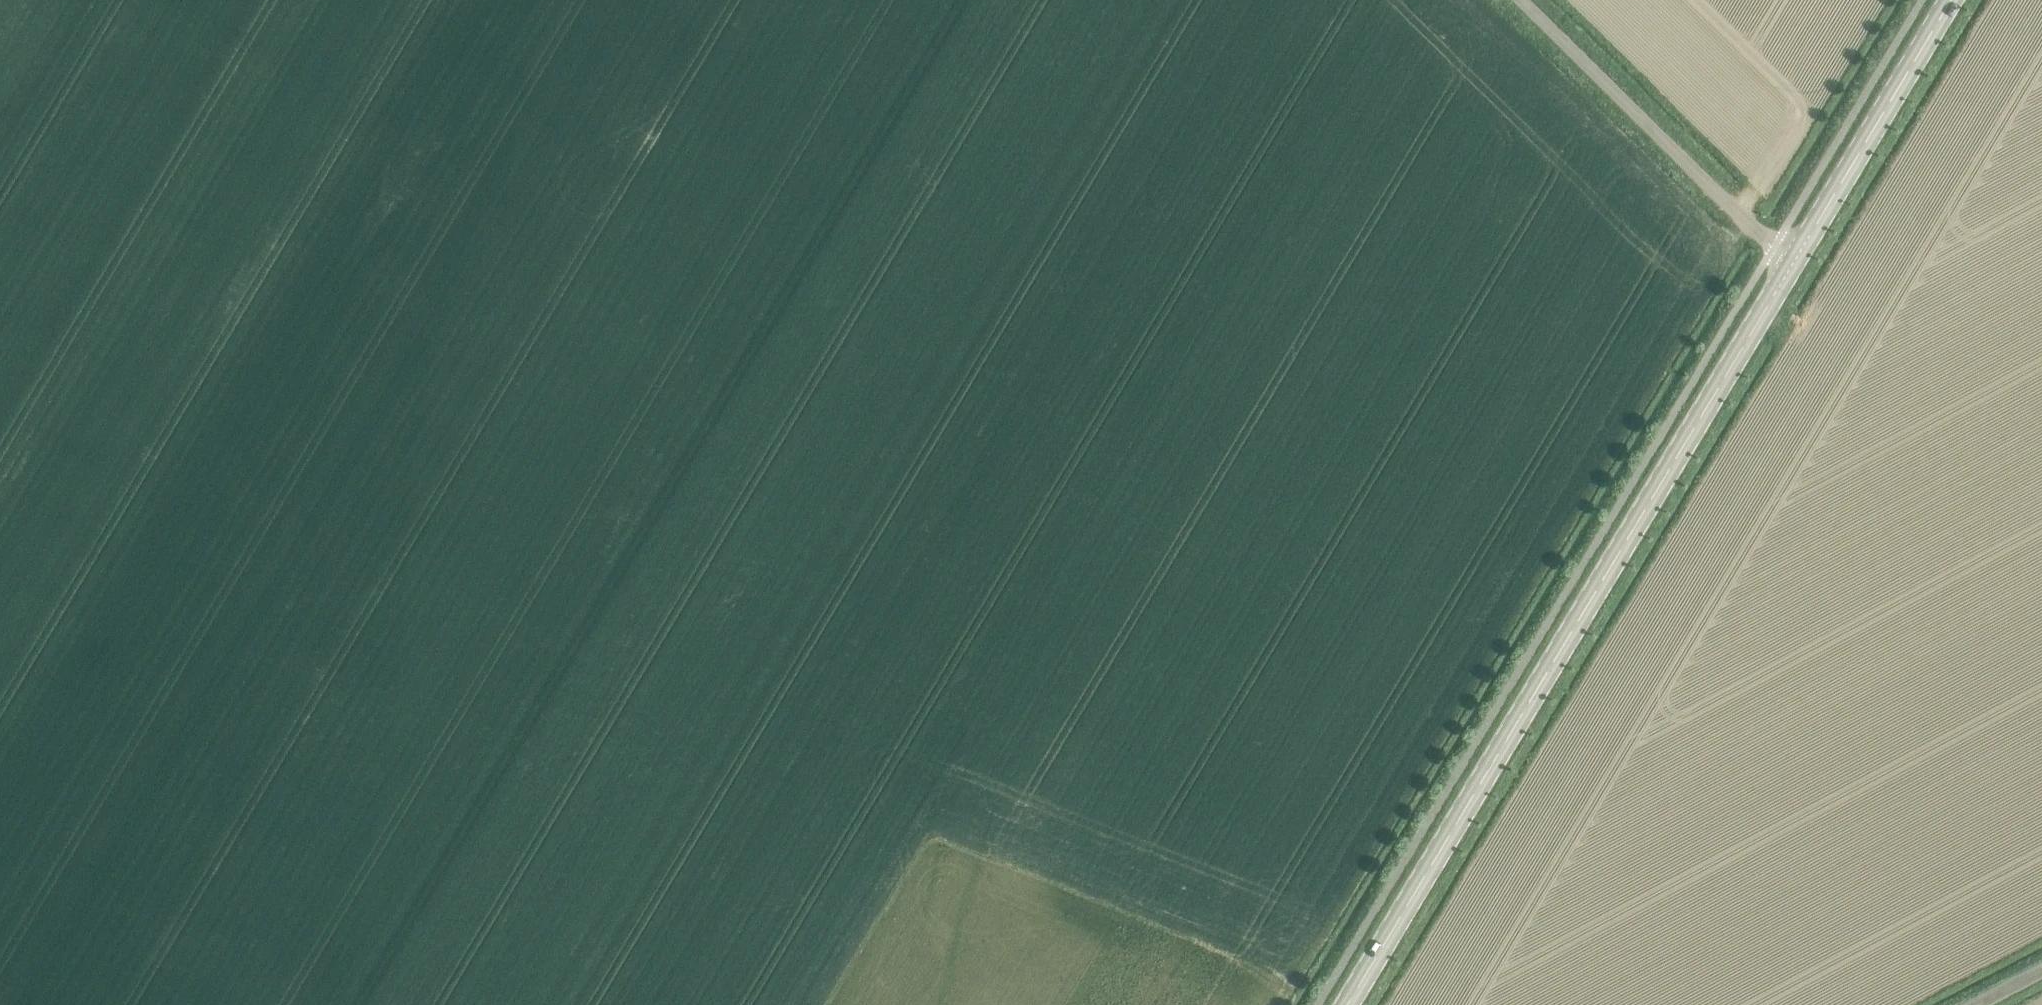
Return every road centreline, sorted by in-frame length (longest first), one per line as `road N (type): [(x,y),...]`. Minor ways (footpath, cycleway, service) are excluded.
road 1 (secondary): [(1347,1004),(1800,252)]
road 2 (unclassified): [(1800,252),(1756,272),(1758,234),(1521,0)]
road 3 (secondary): [(1800,252),(1951,0)]

